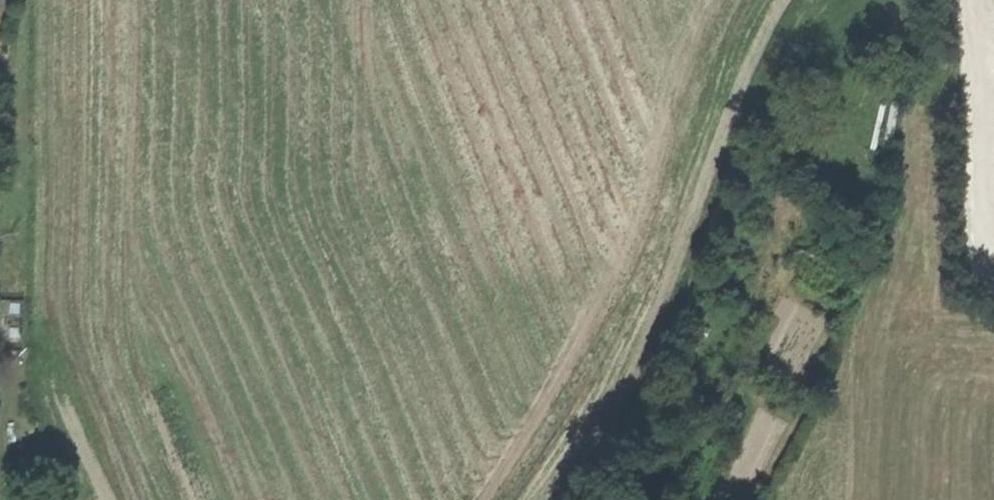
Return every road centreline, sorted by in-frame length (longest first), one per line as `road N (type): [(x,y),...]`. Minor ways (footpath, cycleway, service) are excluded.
road 1 (track): [(745,126),(650,384),(583,499)]

